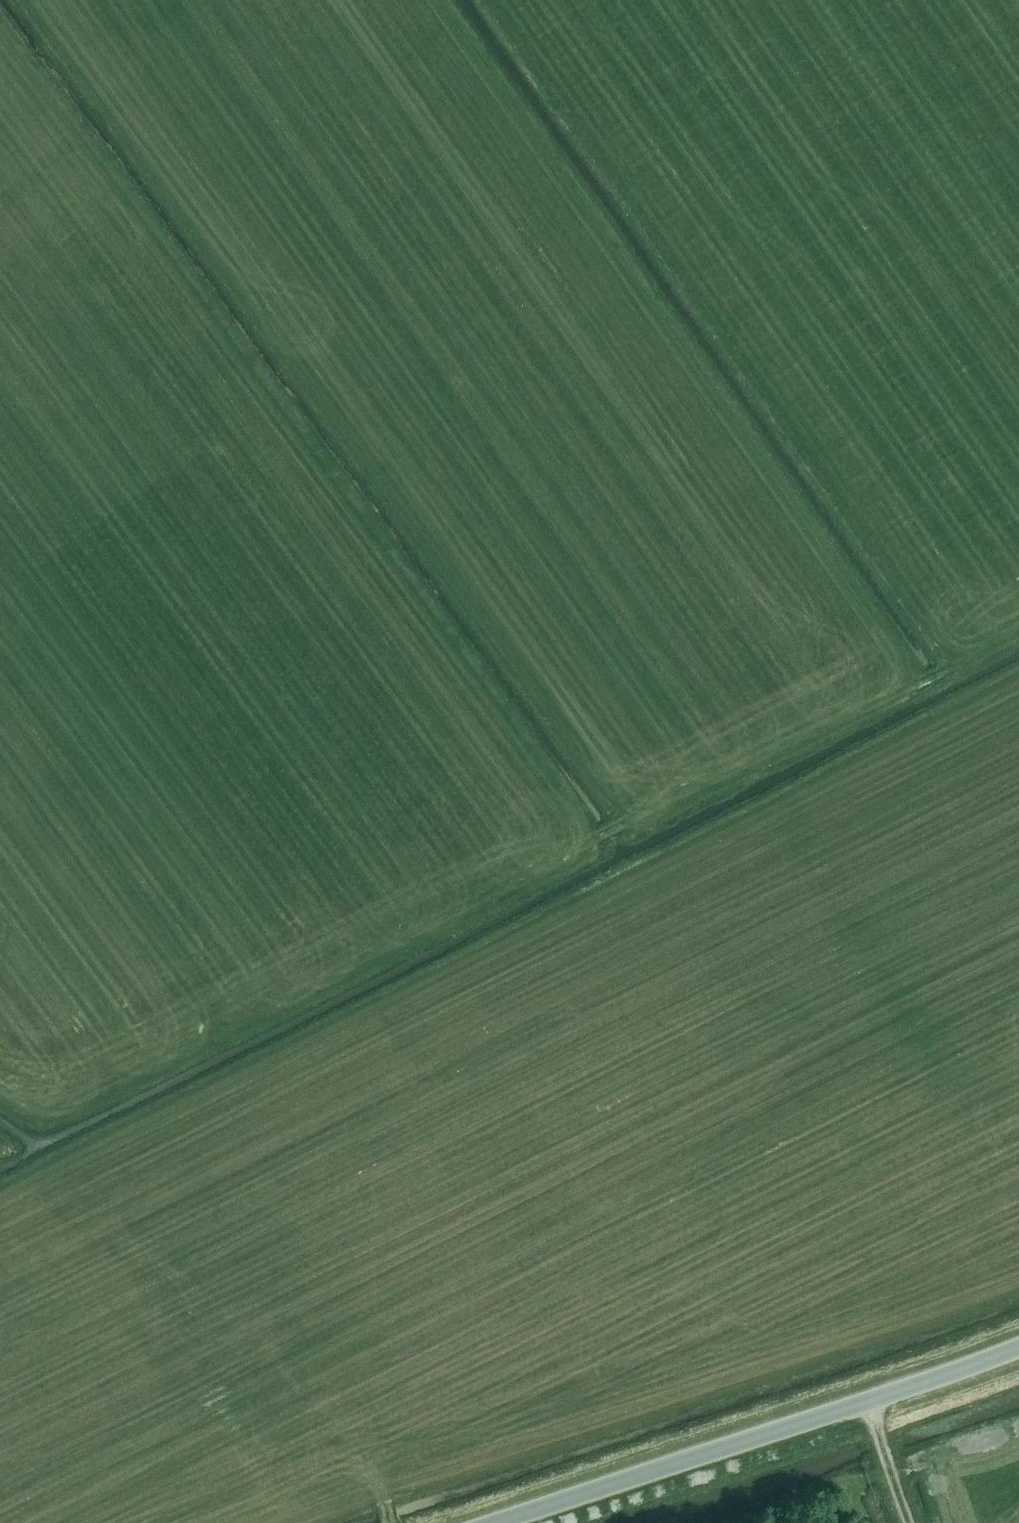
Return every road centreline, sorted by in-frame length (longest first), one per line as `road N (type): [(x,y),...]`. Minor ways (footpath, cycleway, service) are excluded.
road 1 (tertiary): [(504,1522),(1018,1348)]
road 2 (track): [(868,1400),(908,1522)]

